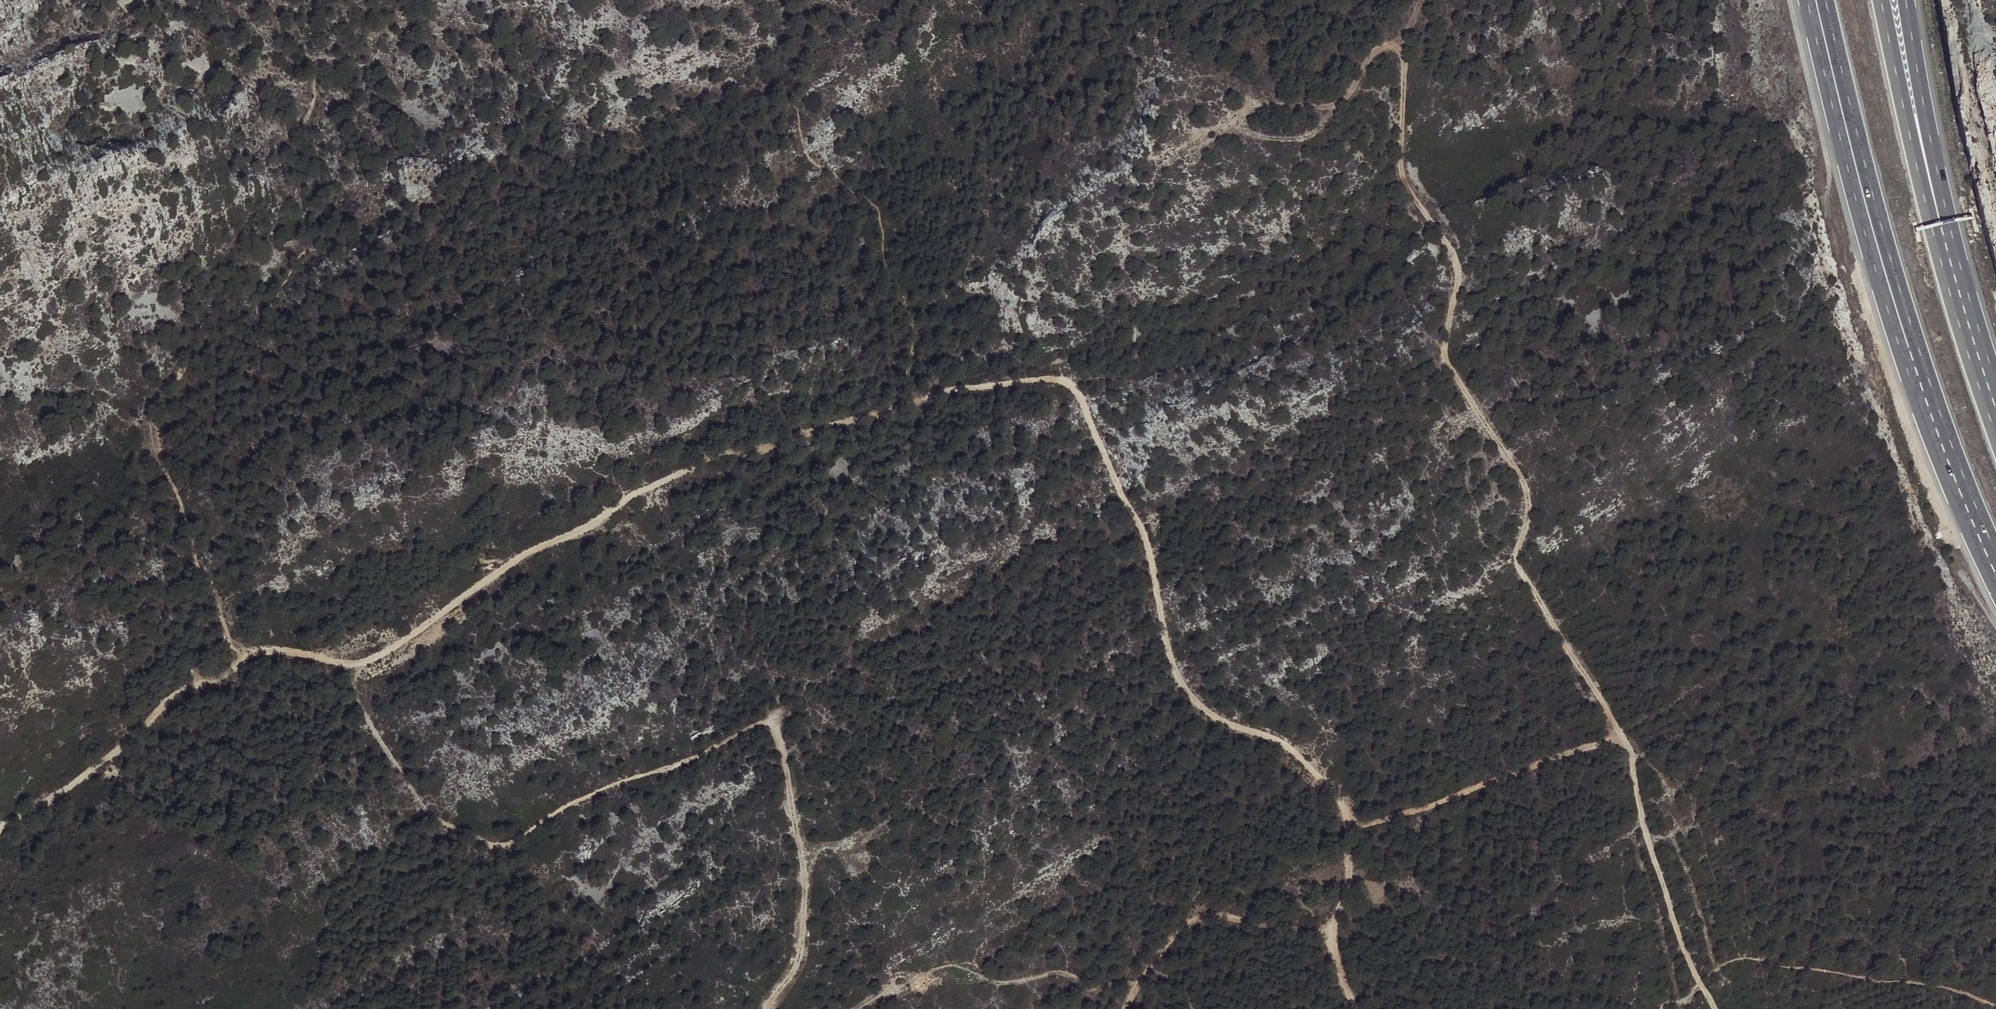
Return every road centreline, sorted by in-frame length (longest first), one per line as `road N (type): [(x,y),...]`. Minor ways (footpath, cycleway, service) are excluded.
road 1 (motorway): [(1808,0),(1883,299),(1907,348)]
road 2 (motorway): [(1827,0),(1907,348)]
road 3 (motorway): [(1907,348),(1995,574)]
road 4 (motorway): [(1939,227),(1918,169),(1882,0)]
road 5 (motorway): [(1939,227),(1907,0)]
road 6 (motorway): [(1995,414),(1939,227)]

